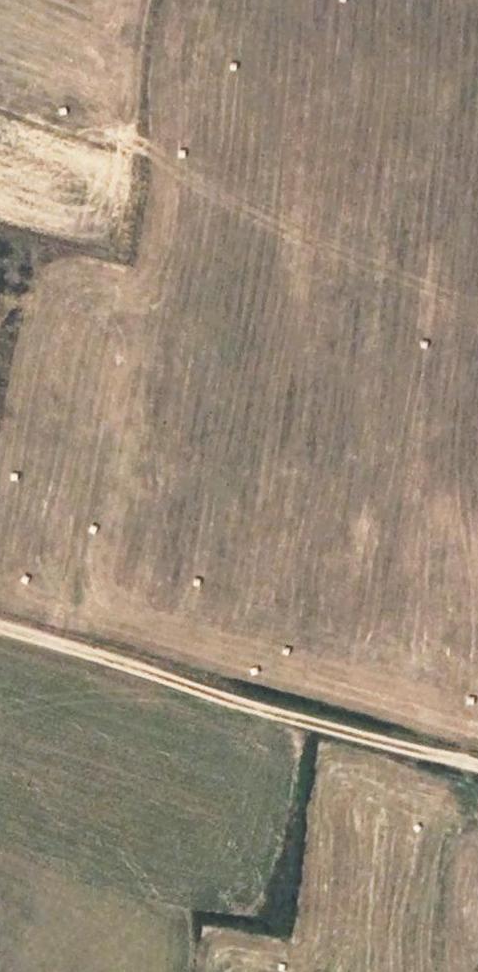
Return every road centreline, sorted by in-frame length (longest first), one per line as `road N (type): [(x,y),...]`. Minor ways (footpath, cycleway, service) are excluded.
road 1 (track): [(477,768),(0,630)]

